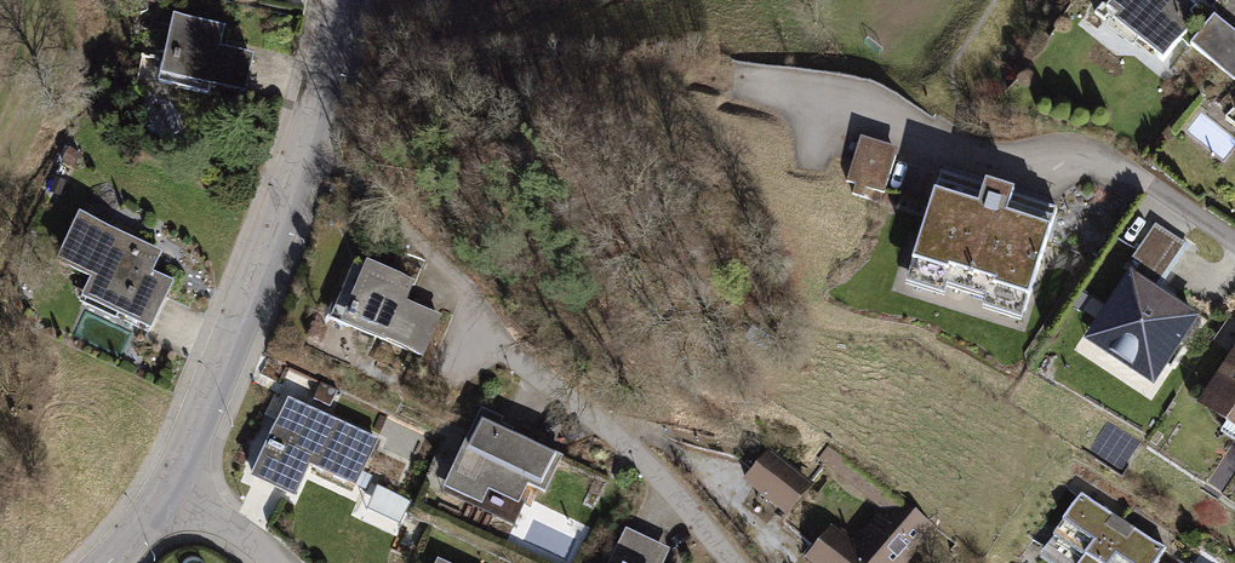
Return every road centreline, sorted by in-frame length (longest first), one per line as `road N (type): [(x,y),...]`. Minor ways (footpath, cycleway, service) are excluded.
road 1 (unclassified): [(176,487),(304,139),(338,0)]
road 2 (residential): [(1234,239),(1089,151),(1016,154),(923,143),(808,104)]
road 3 (residential): [(734,562),(630,450),(477,330)]
road 4 (residential): [(176,487),(276,562)]

